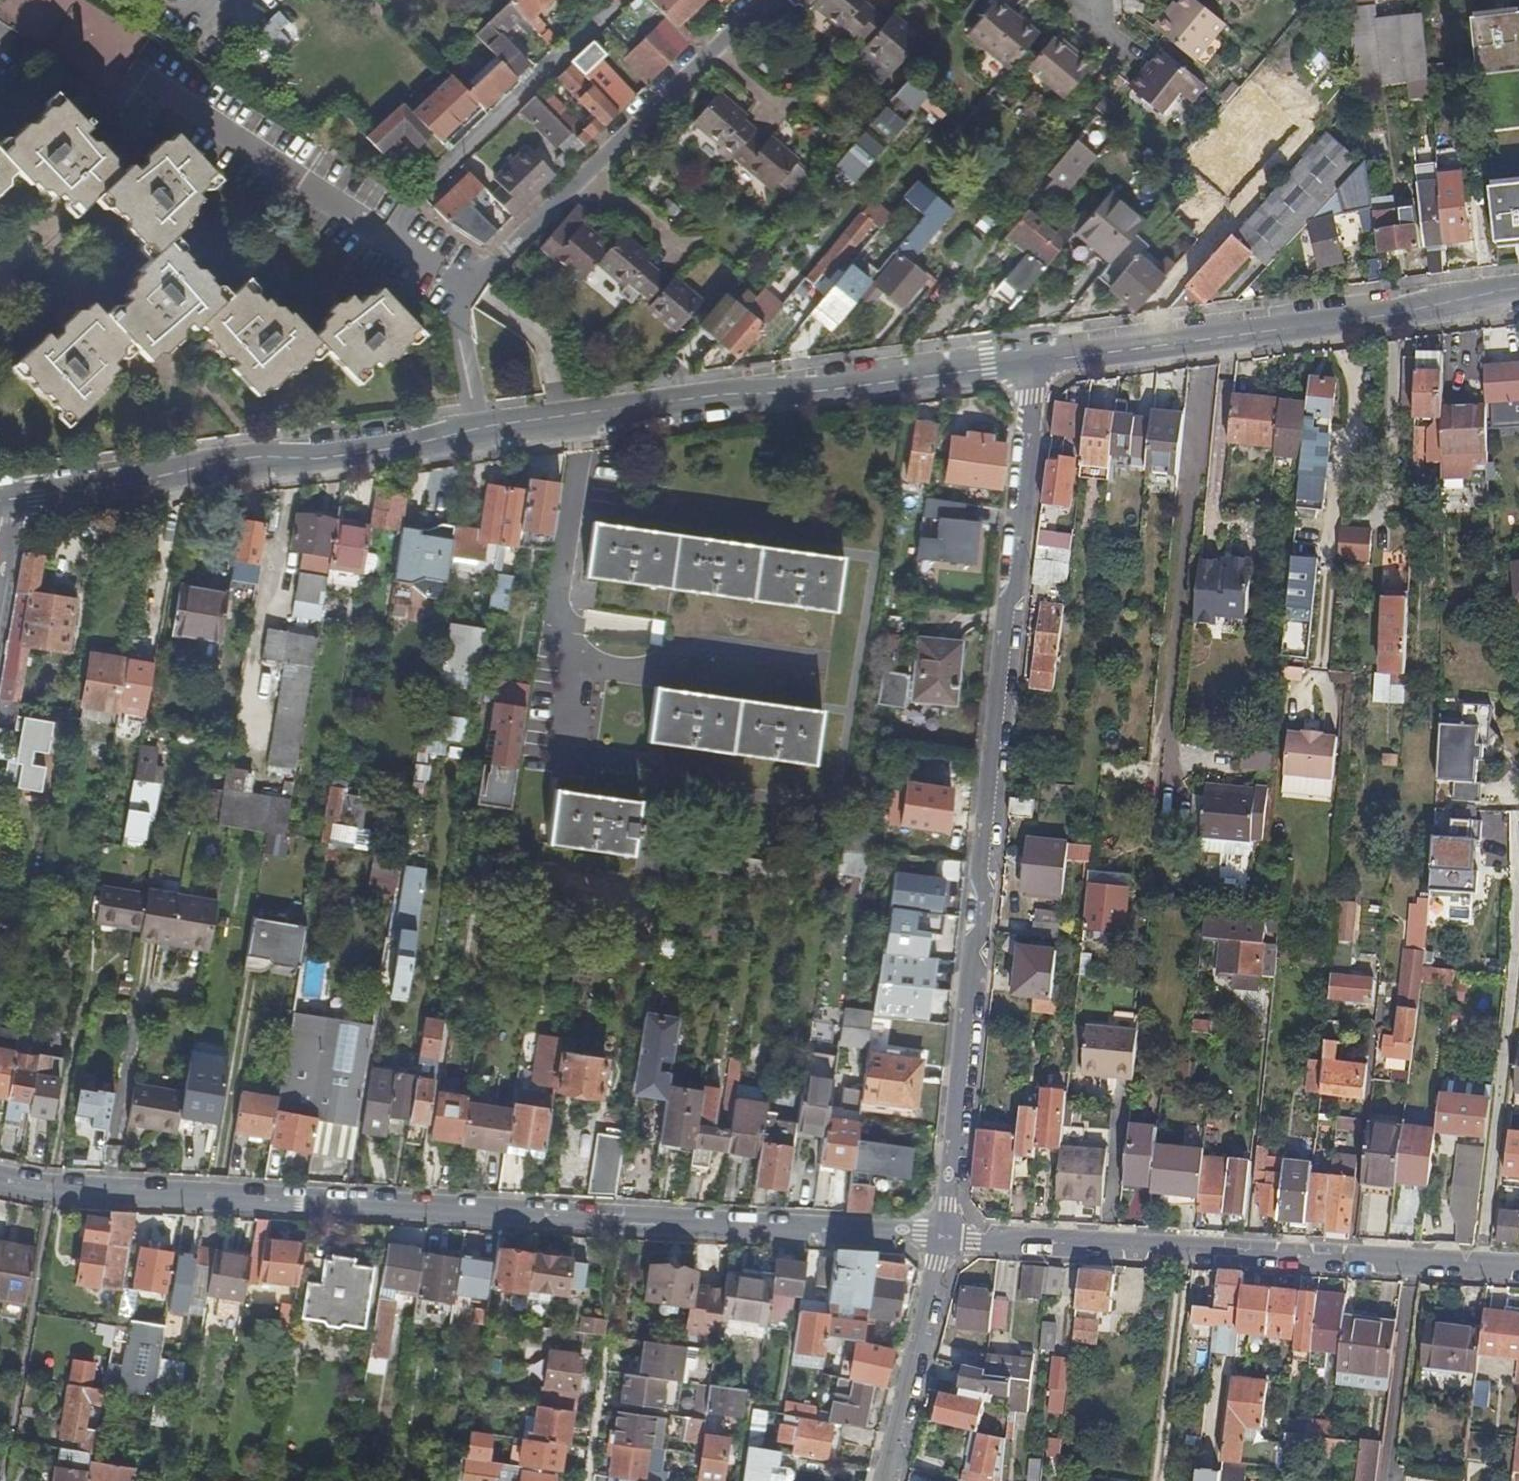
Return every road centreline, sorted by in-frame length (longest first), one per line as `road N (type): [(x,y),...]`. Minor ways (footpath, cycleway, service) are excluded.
road 1 (residential): [(950,1242),(52,1189),(0,1176)]
road 2 (residential): [(950,1242),(1038,360)]
road 3 (residential): [(1518,1265),(950,1242)]
road 4 (tertiary): [(478,429),(1038,360)]
road 5 (residential): [(461,286),(123,78),(105,102),(0,38)]
road 6 (tertiary): [(1038,360),(1518,293)]
road 7 (tertiary): [(7,500),(262,458),(401,448),(478,429)]
road 8 (residential): [(621,0),(418,193)]
road 9 (residential): [(884,1480),(950,1242)]
road 10 (residential): [(570,173),(701,46)]
road 11 (residential): [(461,286),(570,173)]
road 12 (residential): [(478,429),(458,317),(461,286)]
road 13 (residential): [(570,173),(676,257)]
road 14 (residential): [(701,46),(792,128)]

